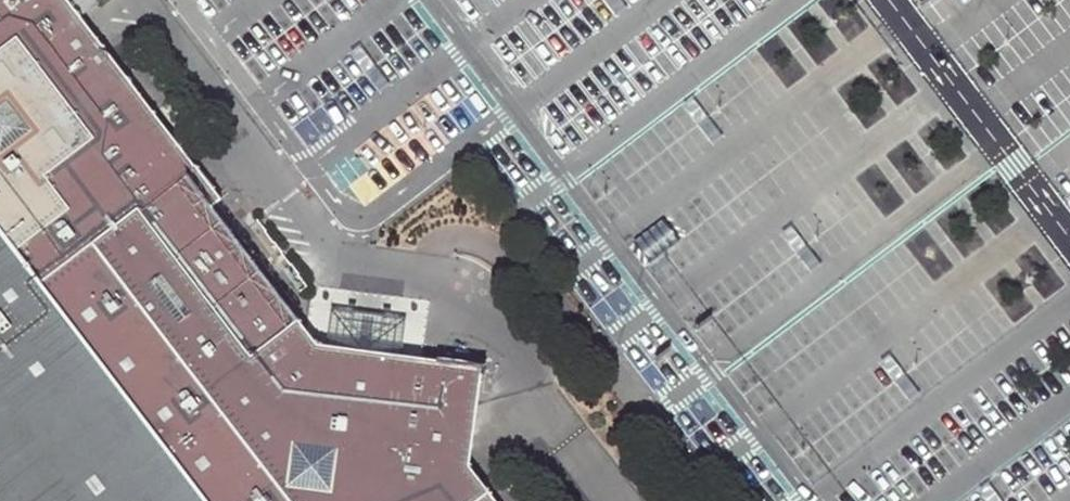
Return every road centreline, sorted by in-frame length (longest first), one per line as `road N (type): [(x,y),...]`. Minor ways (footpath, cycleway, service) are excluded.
road 1 (unclassified): [(439,0),(820,500)]
road 2 (unclassified): [(894,0),(1069,236)]

